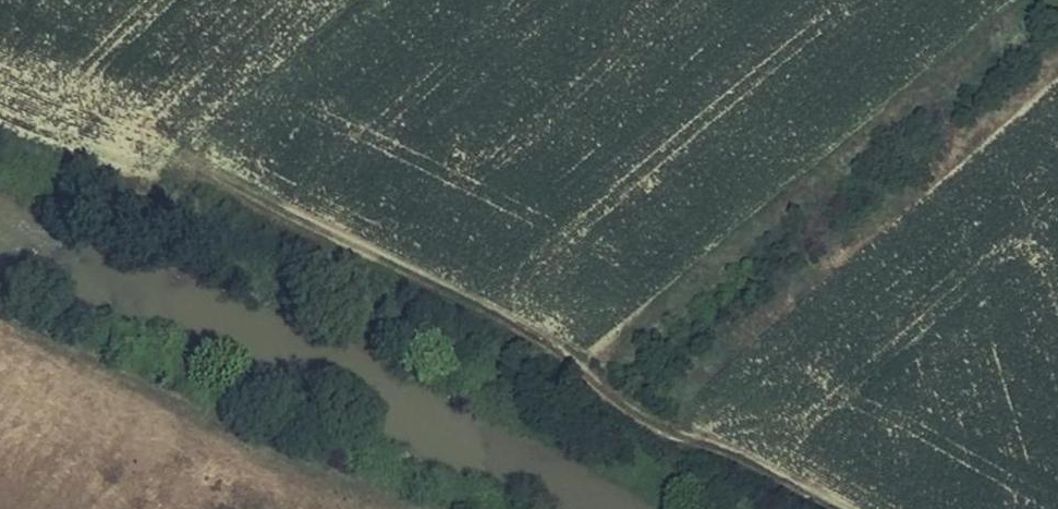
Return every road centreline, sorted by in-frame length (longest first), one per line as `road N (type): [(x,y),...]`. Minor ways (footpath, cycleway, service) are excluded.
road 1 (track): [(392,508),(0,324)]

